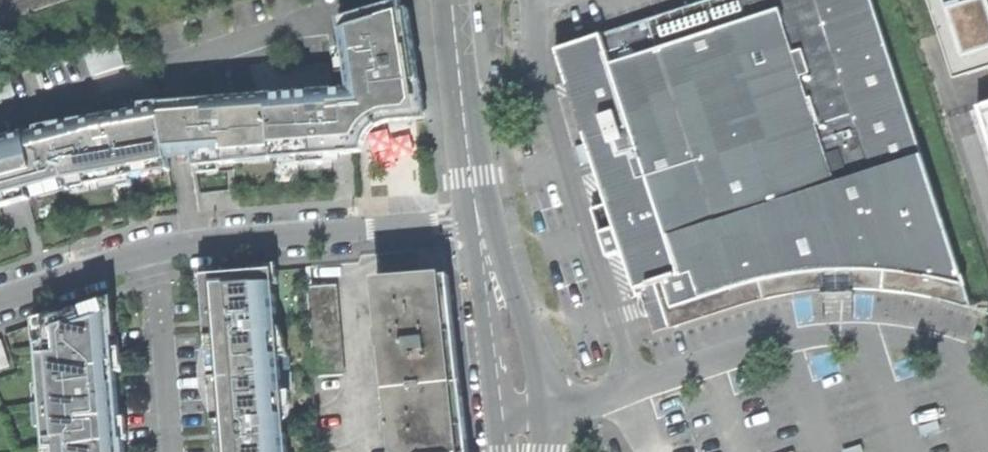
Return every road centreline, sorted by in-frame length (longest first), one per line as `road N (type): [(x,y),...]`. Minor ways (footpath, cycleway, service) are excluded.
road 1 (residential): [(157,252),(480,222)]
road 2 (residential): [(541,451),(542,406),(525,324),(480,222)]
road 3 (residential): [(480,222),(504,451)]
road 4 (residential): [(453,0),(480,222)]
road 5 (residential): [(157,252),(171,451)]
road 6 (residential): [(0,302),(157,252)]

